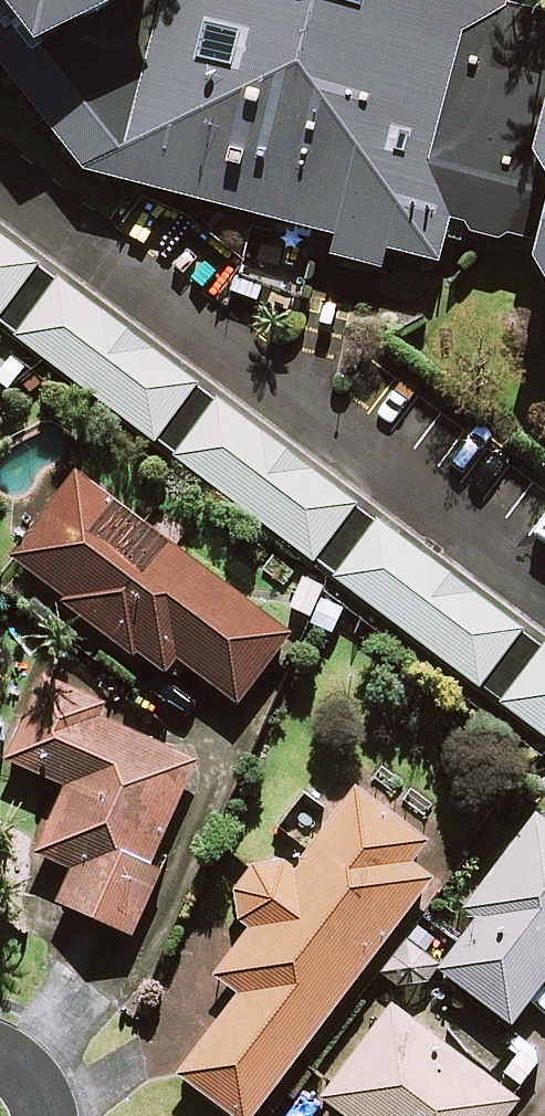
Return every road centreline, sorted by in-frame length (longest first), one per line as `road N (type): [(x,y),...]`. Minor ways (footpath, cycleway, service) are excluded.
road 1 (unclassified): [(0,185),(544,596)]

